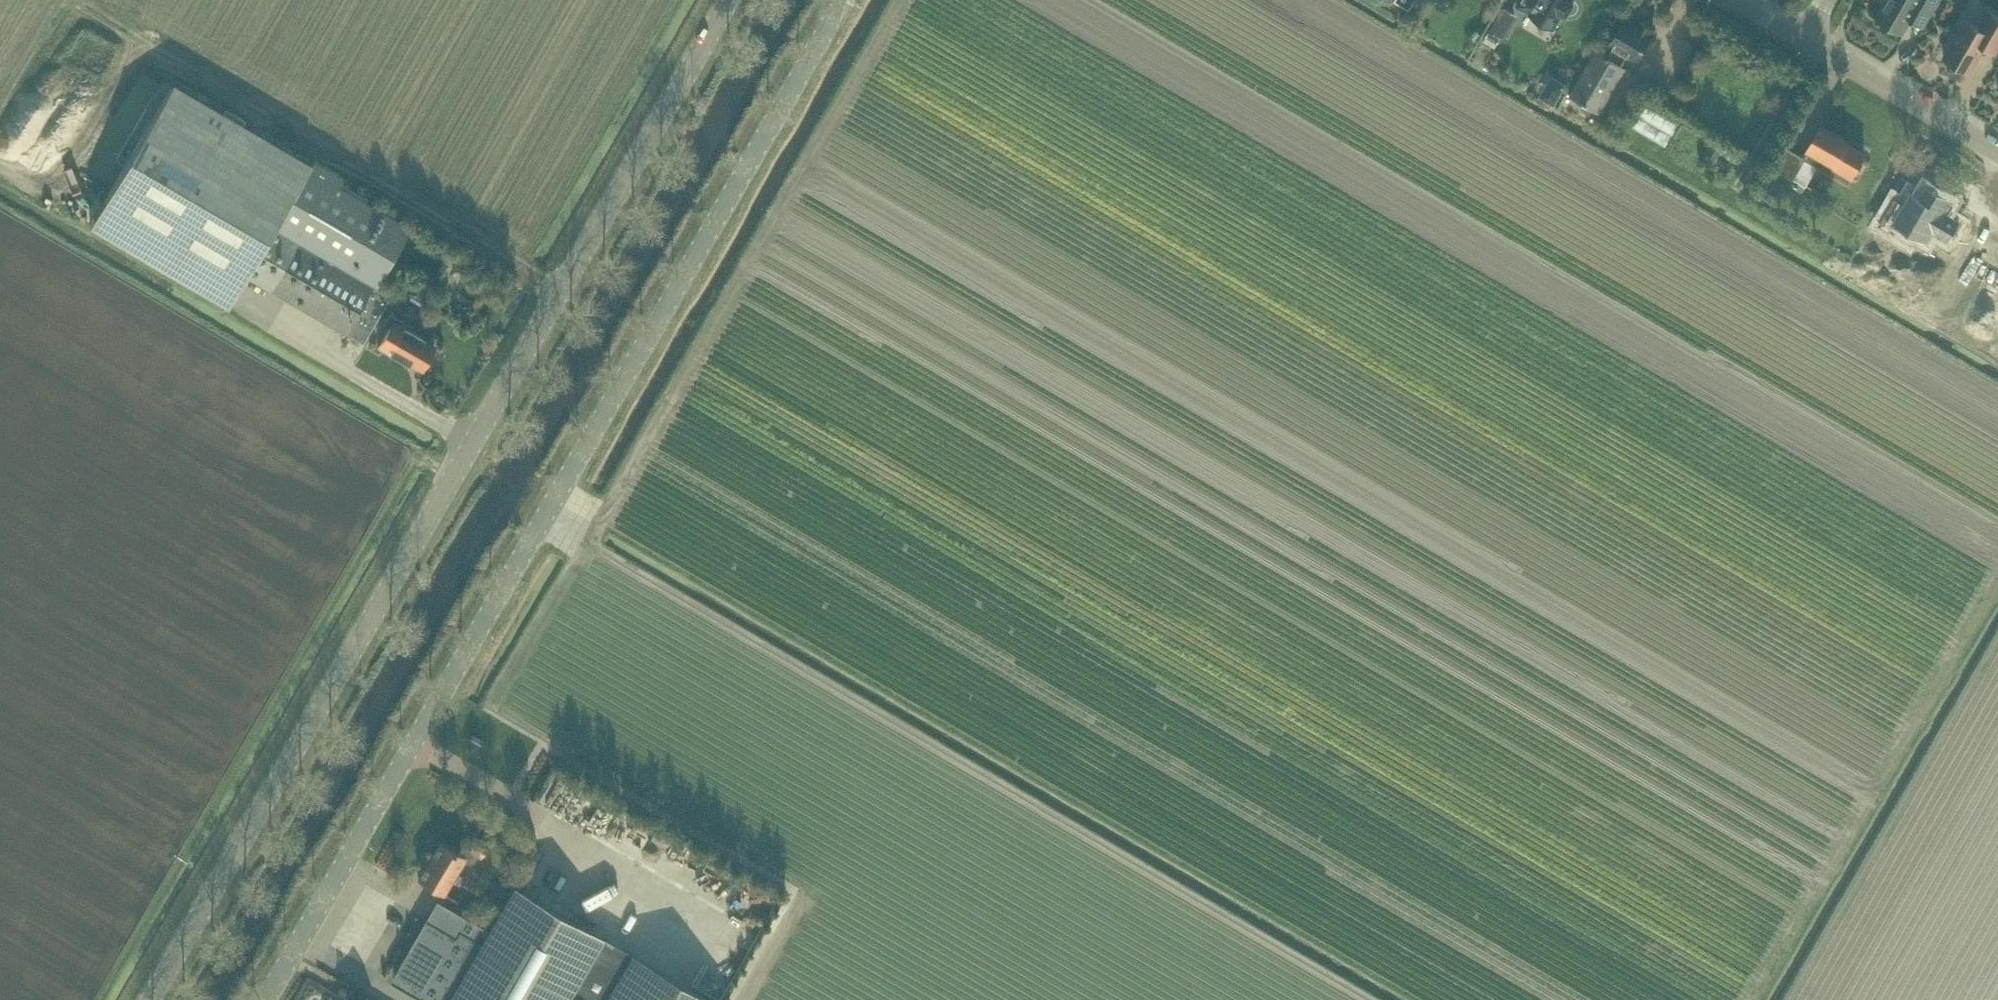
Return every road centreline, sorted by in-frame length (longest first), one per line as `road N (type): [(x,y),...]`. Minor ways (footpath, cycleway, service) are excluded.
road 1 (tertiary): [(151,999),(728,0)]
road 2 (unclassified): [(268,999),(842,0)]
road 3 (unclassified): [(1997,150),(1808,39)]
road 4 (track): [(1821,46),(1737,191)]

